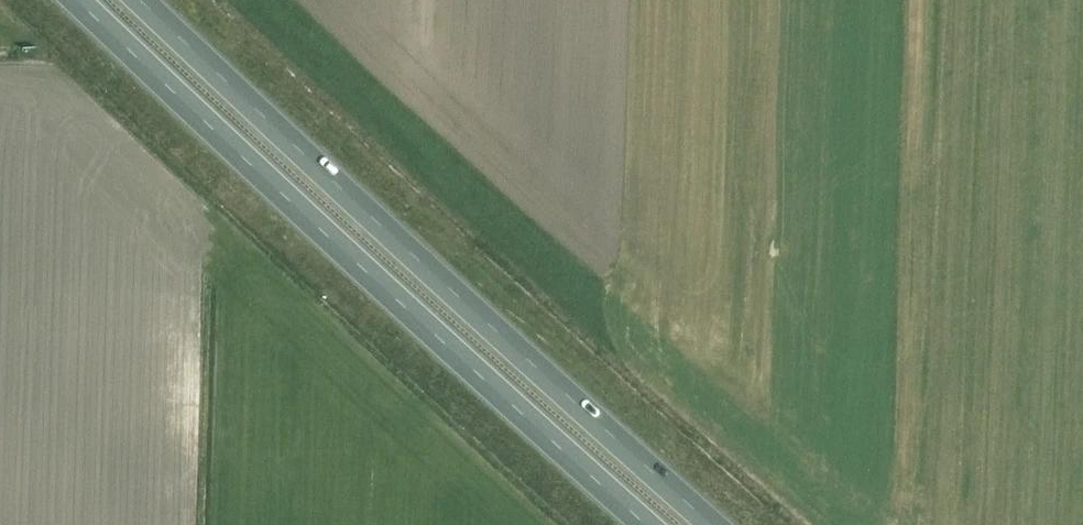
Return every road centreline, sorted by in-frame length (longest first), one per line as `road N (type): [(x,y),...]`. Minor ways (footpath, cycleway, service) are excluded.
road 1 (trunk): [(710,524),(141,0)]
road 2 (trunk): [(76,0),(645,524)]

